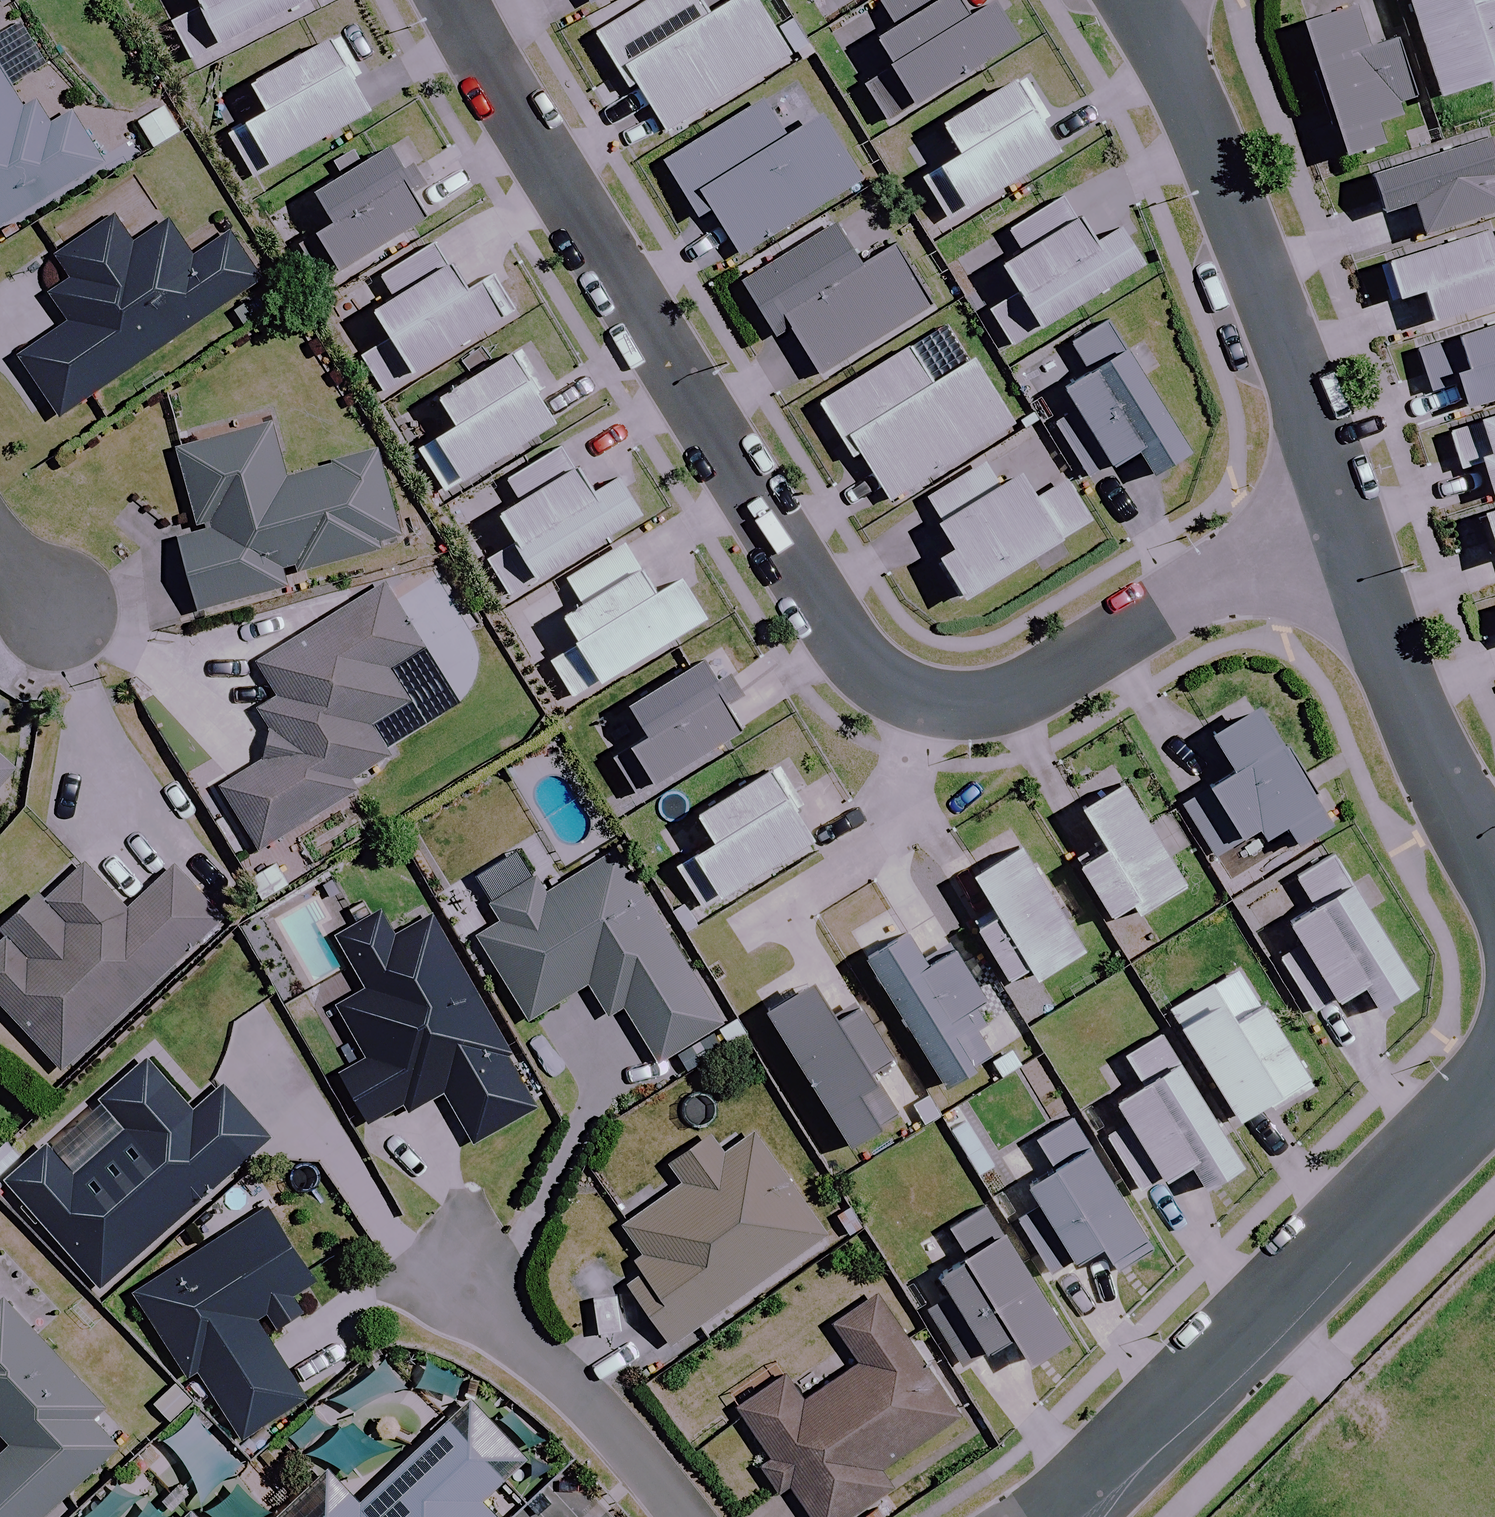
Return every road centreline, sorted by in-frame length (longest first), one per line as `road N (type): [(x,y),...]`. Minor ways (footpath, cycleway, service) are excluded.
road 1 (residential): [(1336,511),(1042,693),(972,703),(920,695),(859,663),(451,0)]
road 2 (tertiary): [(1069,1516),(1494,1075)]
road 3 (tertiary): [(1336,511),(1255,253),(1145,0)]
road 4 (tertiary): [(1494,844),(1458,797),(1336,511)]
road 5 (residential): [(449,1244),(689,1516)]
road 6 (residential): [(0,536),(61,644)]

